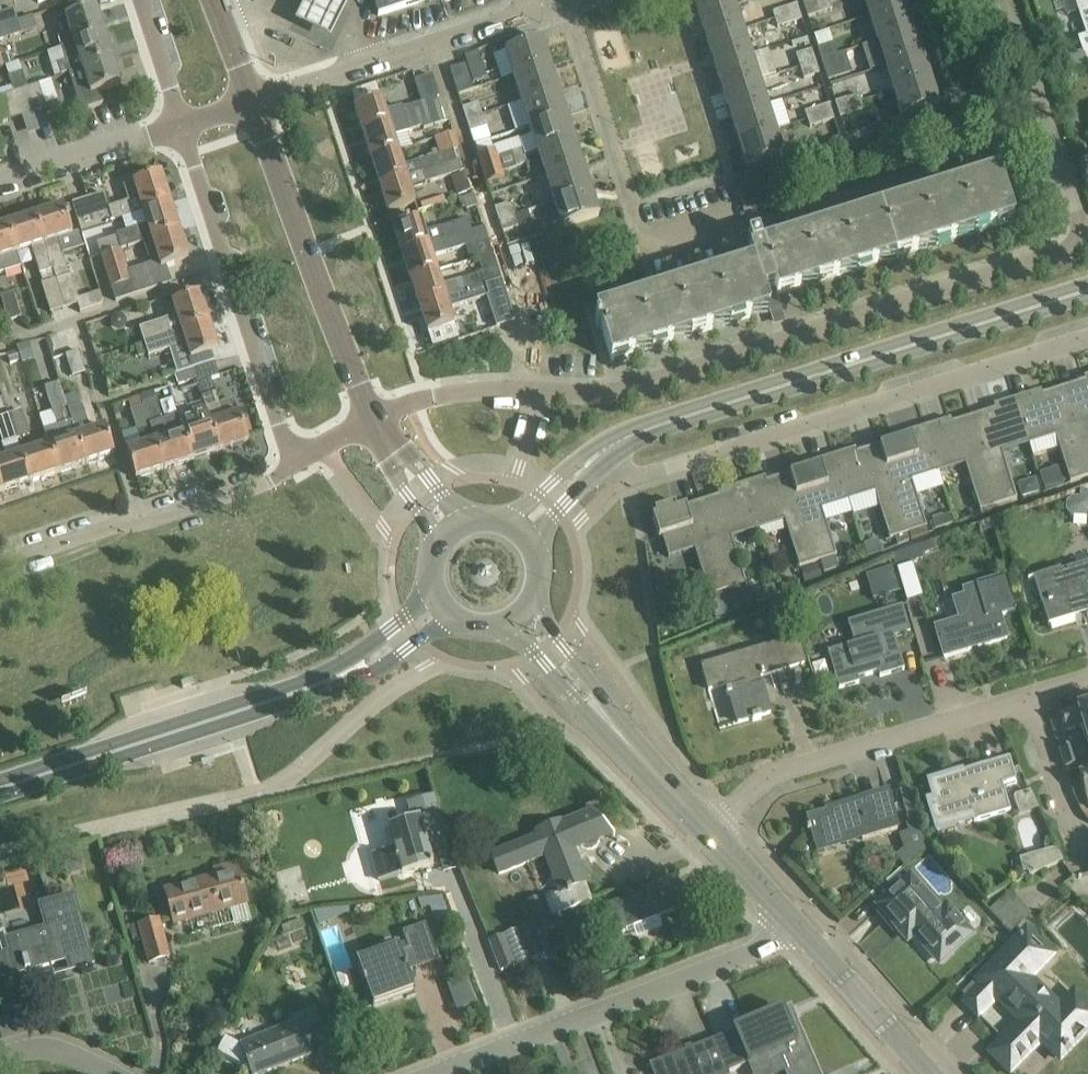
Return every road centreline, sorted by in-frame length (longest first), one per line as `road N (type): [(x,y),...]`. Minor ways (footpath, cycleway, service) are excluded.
road 1 (residential): [(383,412),(473,390),(622,392),(1085,245)]
road 2 (secondary): [(593,459),(621,437),(1087,289)]
road 3 (residential): [(593,459),(633,480),(1087,337)]
road 4 (residential): [(437,1073),(754,951),(793,919)]
road 5 (residential): [(292,463),(177,127)]
road 6 (residential): [(1032,699),(778,775),(710,831)]
road 7 (secondary): [(0,788),(325,682)]
road 8 (residential): [(292,463),(272,481),(0,567)]
road 9 (residential): [(250,103),(540,9)]
road 10 (residential): [(1007,0),(1085,245)]
road 11 (residential): [(334,329),(250,103)]
road 12 (residential): [(566,0),(632,201)]
road 13 (tertiary): [(793,919),(931,1073)]
road 14 (residential): [(177,127),(0,186)]
road 15 (residential): [(1032,699),(1067,826),(1087,836)]
road 16 (tertiary): [(610,721),(710,831)]
road 17 (secondary): [(325,682),(375,670),(452,620)]
road 18 (residential): [(363,422),(440,542)]
road 19 (tertiary): [(505,629),(577,701),(610,721)]
road 20 (secondary): [(433,594),(325,682)]
road 21 (tertiary): [(610,721),(595,683),(537,605)]
road 22 (residential): [(462,523),(383,412)]
road 23 (residential): [(177,127),(136,0)]
road 24 (tertiary): [(710,831),(793,919)]

